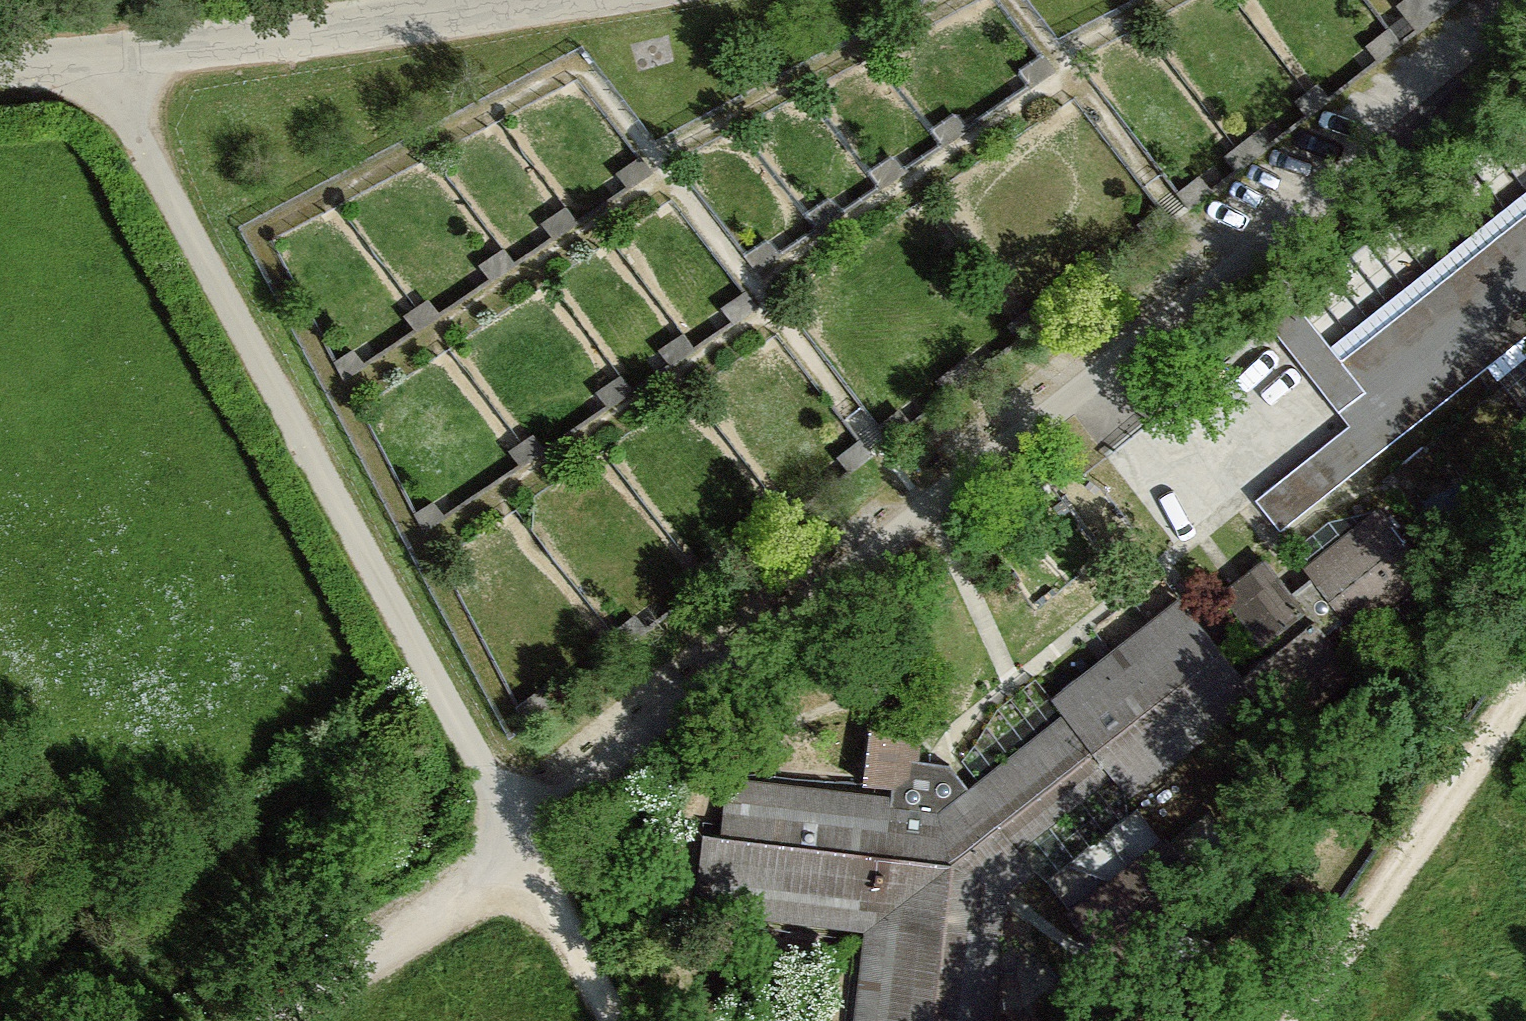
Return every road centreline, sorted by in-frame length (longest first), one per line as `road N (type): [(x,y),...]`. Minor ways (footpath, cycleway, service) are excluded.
road 1 (unclassified): [(1525,39),(518,835)]
road 2 (track): [(612,1020),(96,59)]
road 3 (unclassified): [(529,0),(0,67)]
road 4 (track): [(1525,693),(1296,1020)]
road 5 (track): [(525,852),(232,1020)]

